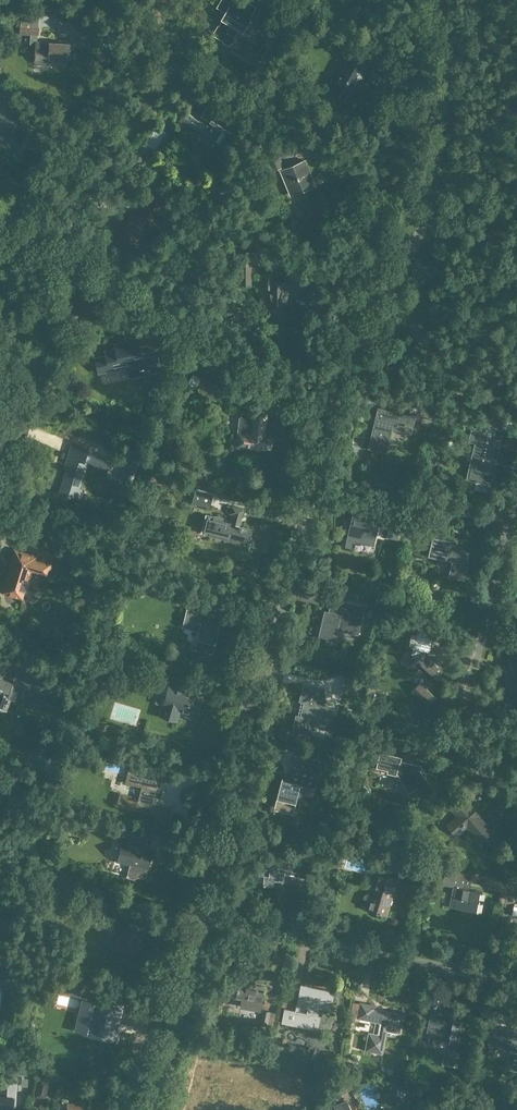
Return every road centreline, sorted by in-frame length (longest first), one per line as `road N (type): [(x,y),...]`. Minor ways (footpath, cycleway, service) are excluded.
road 1 (unclassified): [(314,475),(335,399),(390,303),(430,200),(445,121),(442,0)]
road 2 (unclassified): [(0,458),(9,410),(9,280),(164,0)]
road 3 (unclassified): [(200,916),(314,475)]
road 4 (track): [(322,411),(418,0)]
road 5 (track): [(0,223),(334,416)]
road 6 (residential): [(508,513),(461,746),(473,768),(516,776)]
road 7 (residential): [(497,972),(200,916)]
road 8 (residential): [(153,1109),(200,916)]
road 9 (residential): [(508,513),(314,475)]
road 10 (residential): [(497,972),(516,831)]
road 11 (track): [(516,132),(427,210)]

